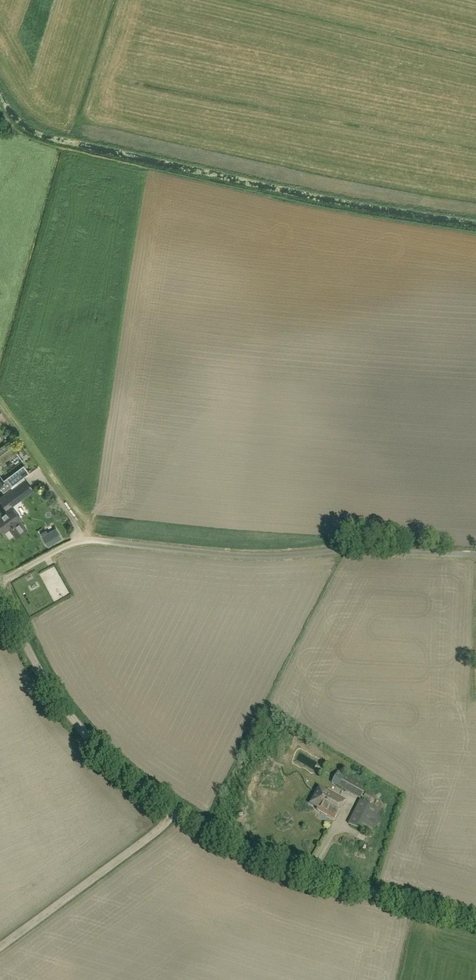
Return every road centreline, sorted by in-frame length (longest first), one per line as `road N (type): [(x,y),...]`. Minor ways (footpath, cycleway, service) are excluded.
road 1 (unclassified): [(475,922),(260,857),(178,811),(74,719),(0,590)]
road 2 (residential): [(475,555),(246,557),(90,540),(0,582)]

